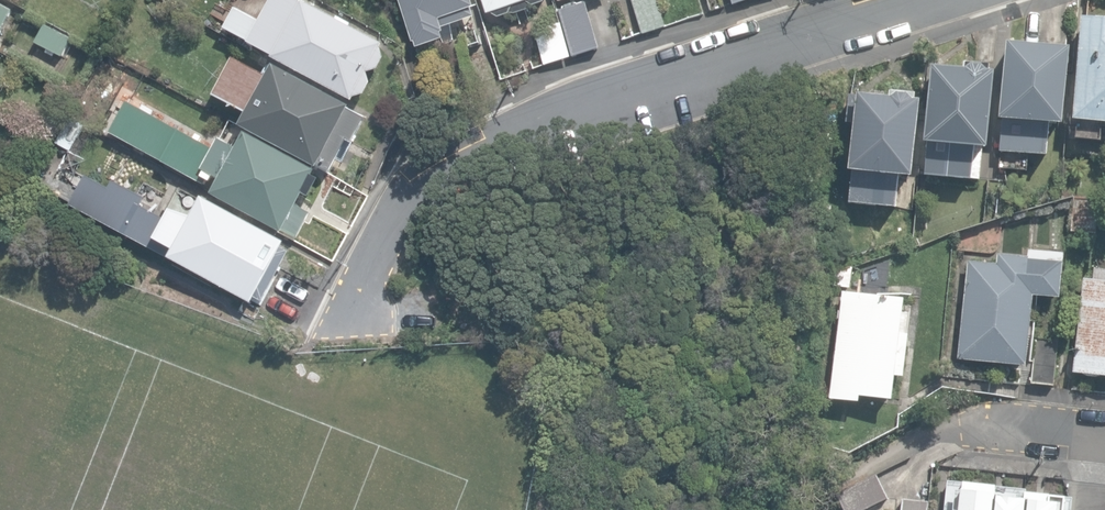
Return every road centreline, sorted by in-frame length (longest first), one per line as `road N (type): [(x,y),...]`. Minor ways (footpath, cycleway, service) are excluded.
road 1 (residential): [(920,0),(550,122),(463,158),(399,204),(344,320),(416,316)]
road 2 (residential): [(1104,437),(960,422)]

